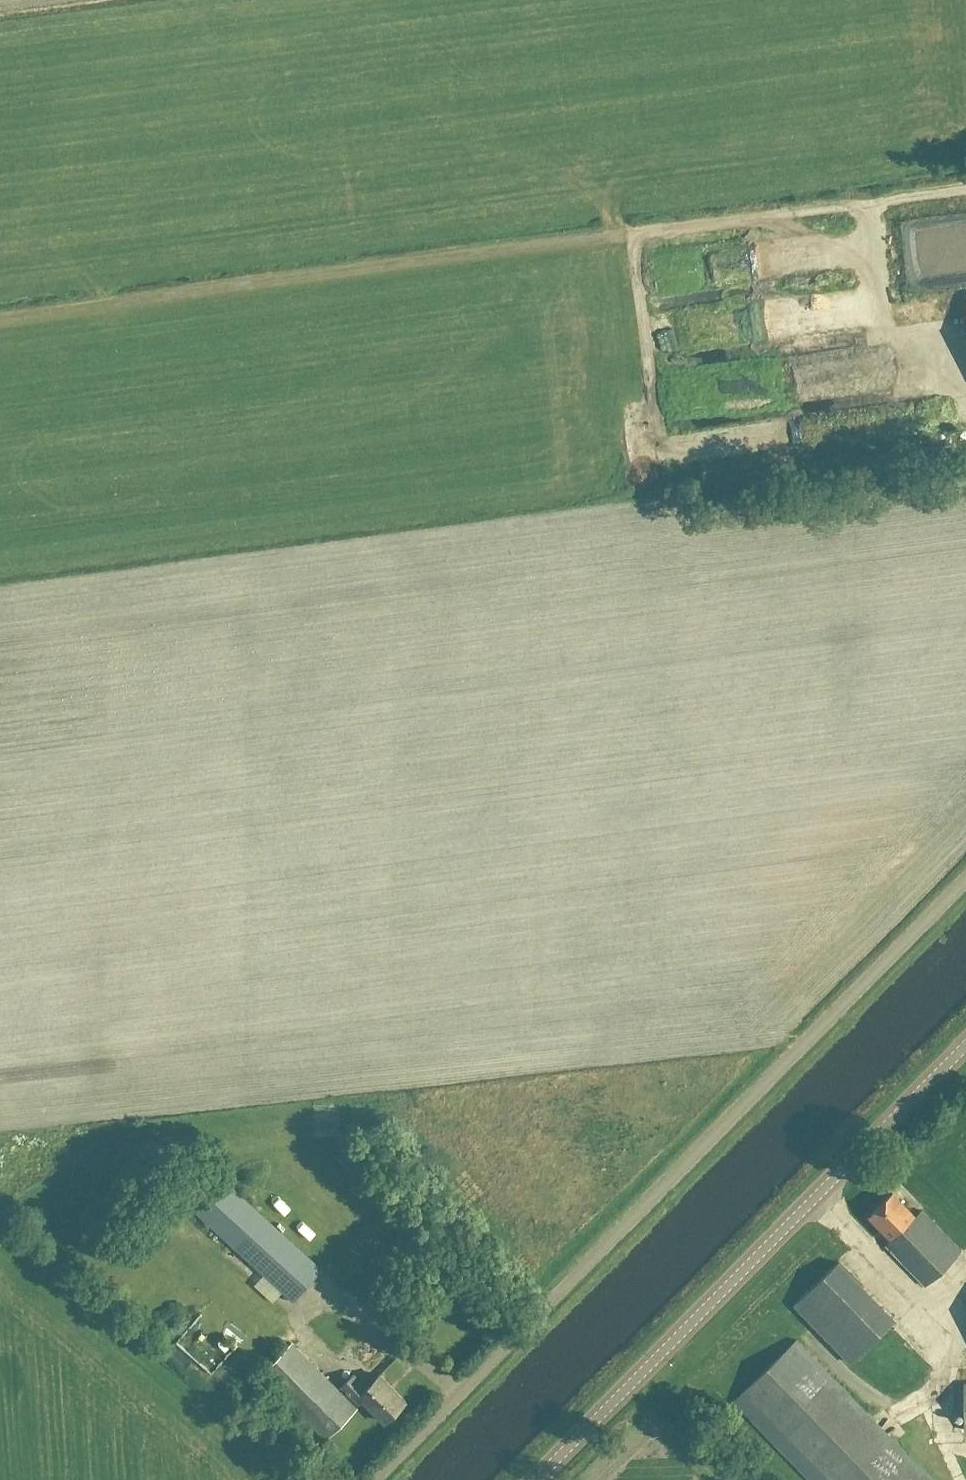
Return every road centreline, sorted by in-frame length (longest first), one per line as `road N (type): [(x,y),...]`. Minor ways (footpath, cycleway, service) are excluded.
road 1 (track): [(875,200),(0,322)]
road 2 (unclassified): [(376,1479),(965,881)]
road 3 (tertiary): [(545,1479),(965,1053)]

